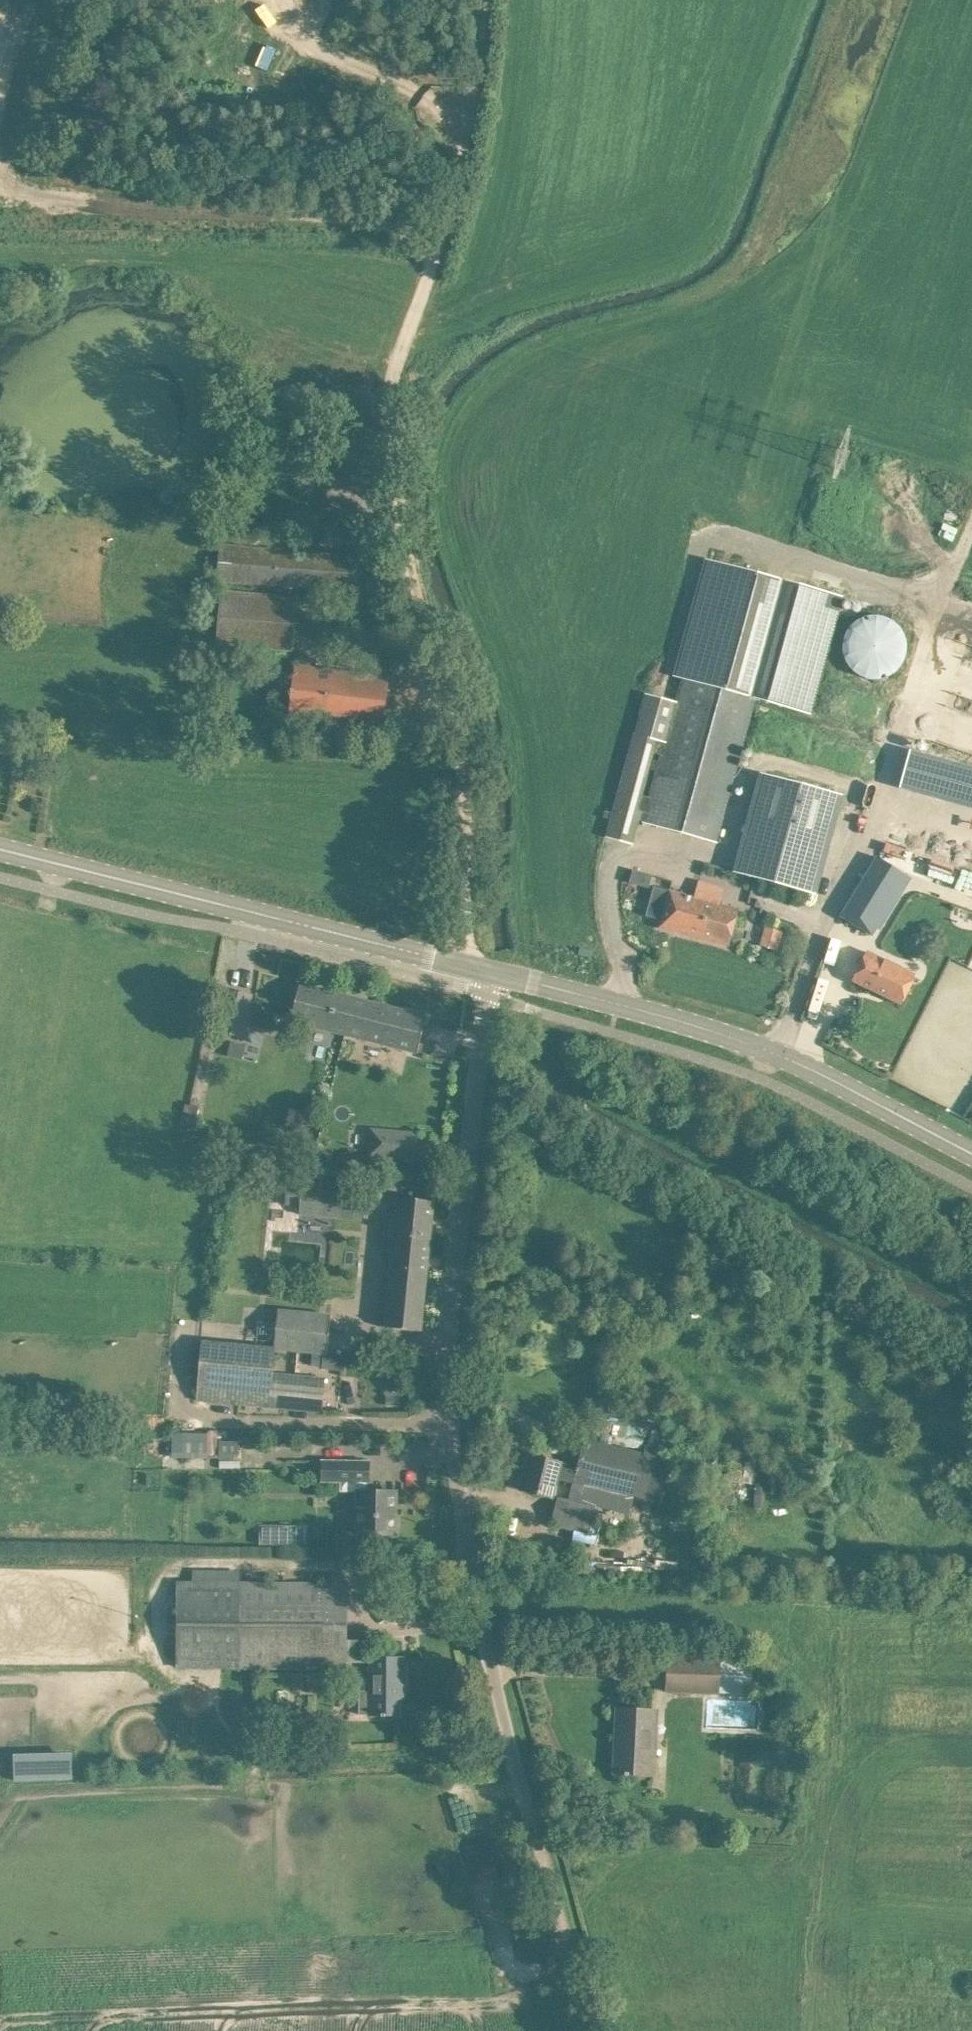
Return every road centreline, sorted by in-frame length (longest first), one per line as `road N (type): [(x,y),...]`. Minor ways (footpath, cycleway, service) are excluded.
road 1 (track): [(460,987),(466,965),(467,771),(402,541),(385,440),(395,371),(434,270),(482,0)]
road 2 (unclassified): [(536,1845),(447,1427),(492,972)]
road 3 (track): [(971,1302),(573,1071),(546,1014)]
road 4 (tertiary): [(971,1155),(780,1055),(691,1023),(492,972)]
road 5 (tertiary): [(492,972),(0,848)]
road 6 (track): [(584,2030),(536,1845)]

